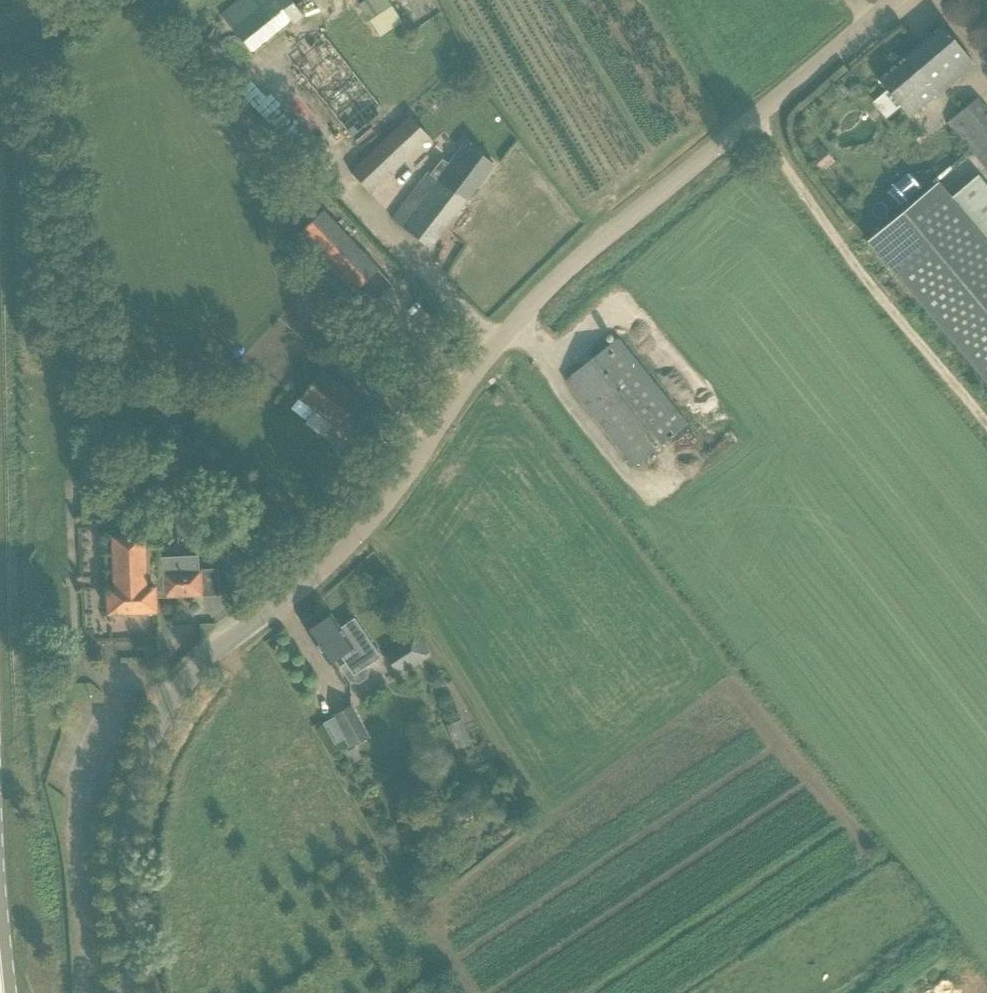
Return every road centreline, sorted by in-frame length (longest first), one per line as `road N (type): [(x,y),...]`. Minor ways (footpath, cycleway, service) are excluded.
road 1 (unclassified): [(135,992),(122,853),(139,760),(170,697),(195,667),(301,592),(404,481),(527,312),(897,0)]

